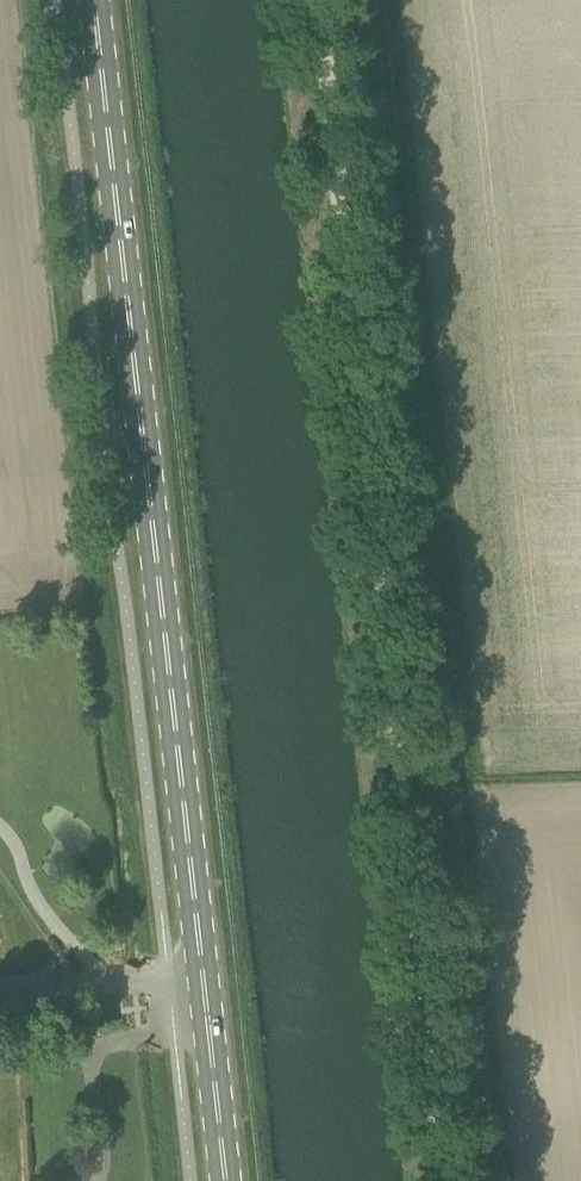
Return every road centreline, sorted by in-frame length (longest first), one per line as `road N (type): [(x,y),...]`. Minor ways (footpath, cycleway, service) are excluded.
road 1 (track): [(453,1180),(320,0)]
road 2 (primary): [(225,1180),(95,0)]

